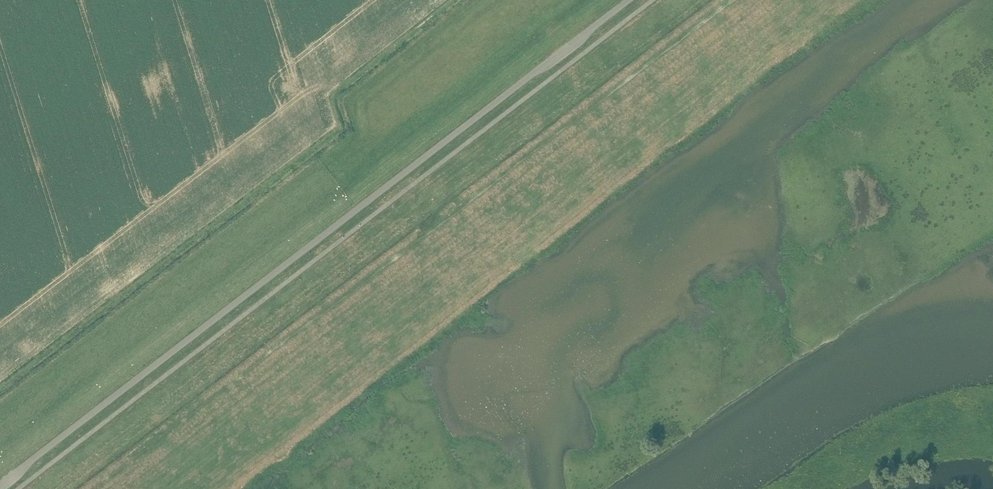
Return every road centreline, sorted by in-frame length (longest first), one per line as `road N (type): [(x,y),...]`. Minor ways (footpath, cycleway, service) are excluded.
road 1 (unclassified): [(0,488),(629,0)]

